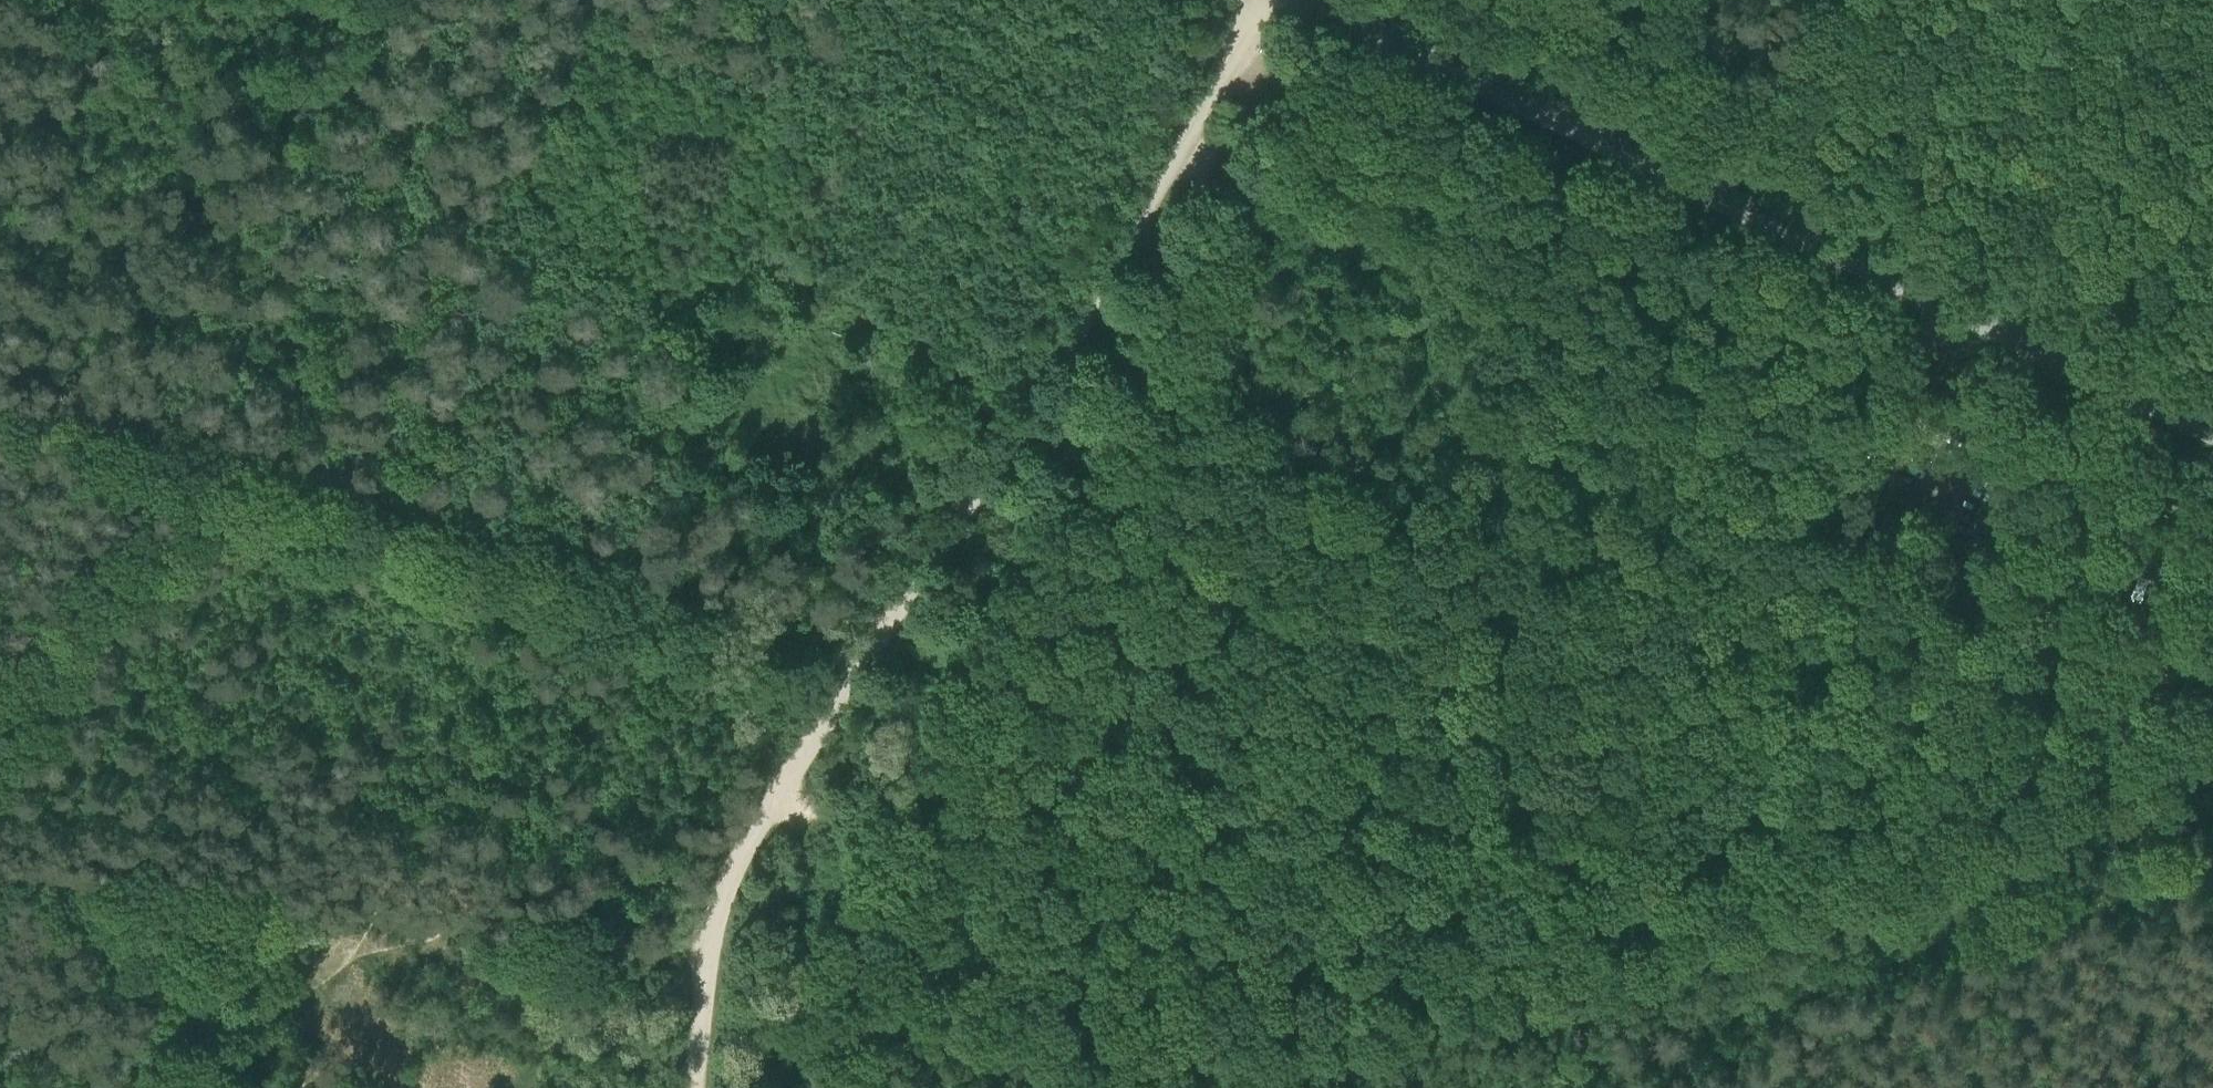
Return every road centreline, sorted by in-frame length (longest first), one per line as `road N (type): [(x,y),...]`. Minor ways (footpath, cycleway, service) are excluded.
road 1 (unclassified): [(1258,0),(1098,290),(743,857),(716,920),(694,1087)]
road 2 (unclassified): [(2212,433),(1307,0)]
road 3 (track): [(658,576),(543,546),(454,537),(0,398)]

